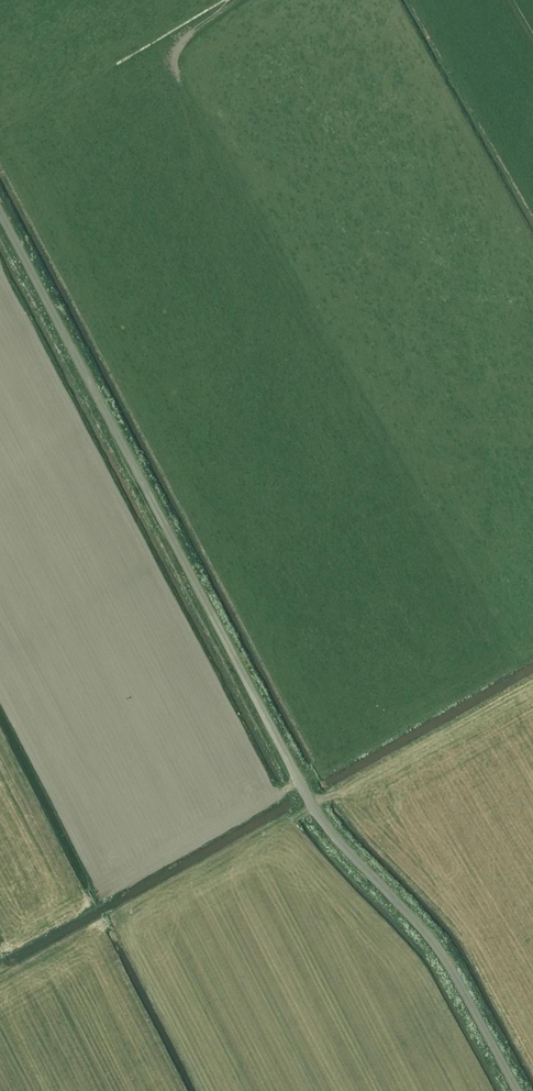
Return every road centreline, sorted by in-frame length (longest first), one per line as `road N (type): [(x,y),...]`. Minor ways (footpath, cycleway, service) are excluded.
road 1 (unclassified): [(512,1090),(415,918),(346,852),(303,793),(116,424),(0,215)]

